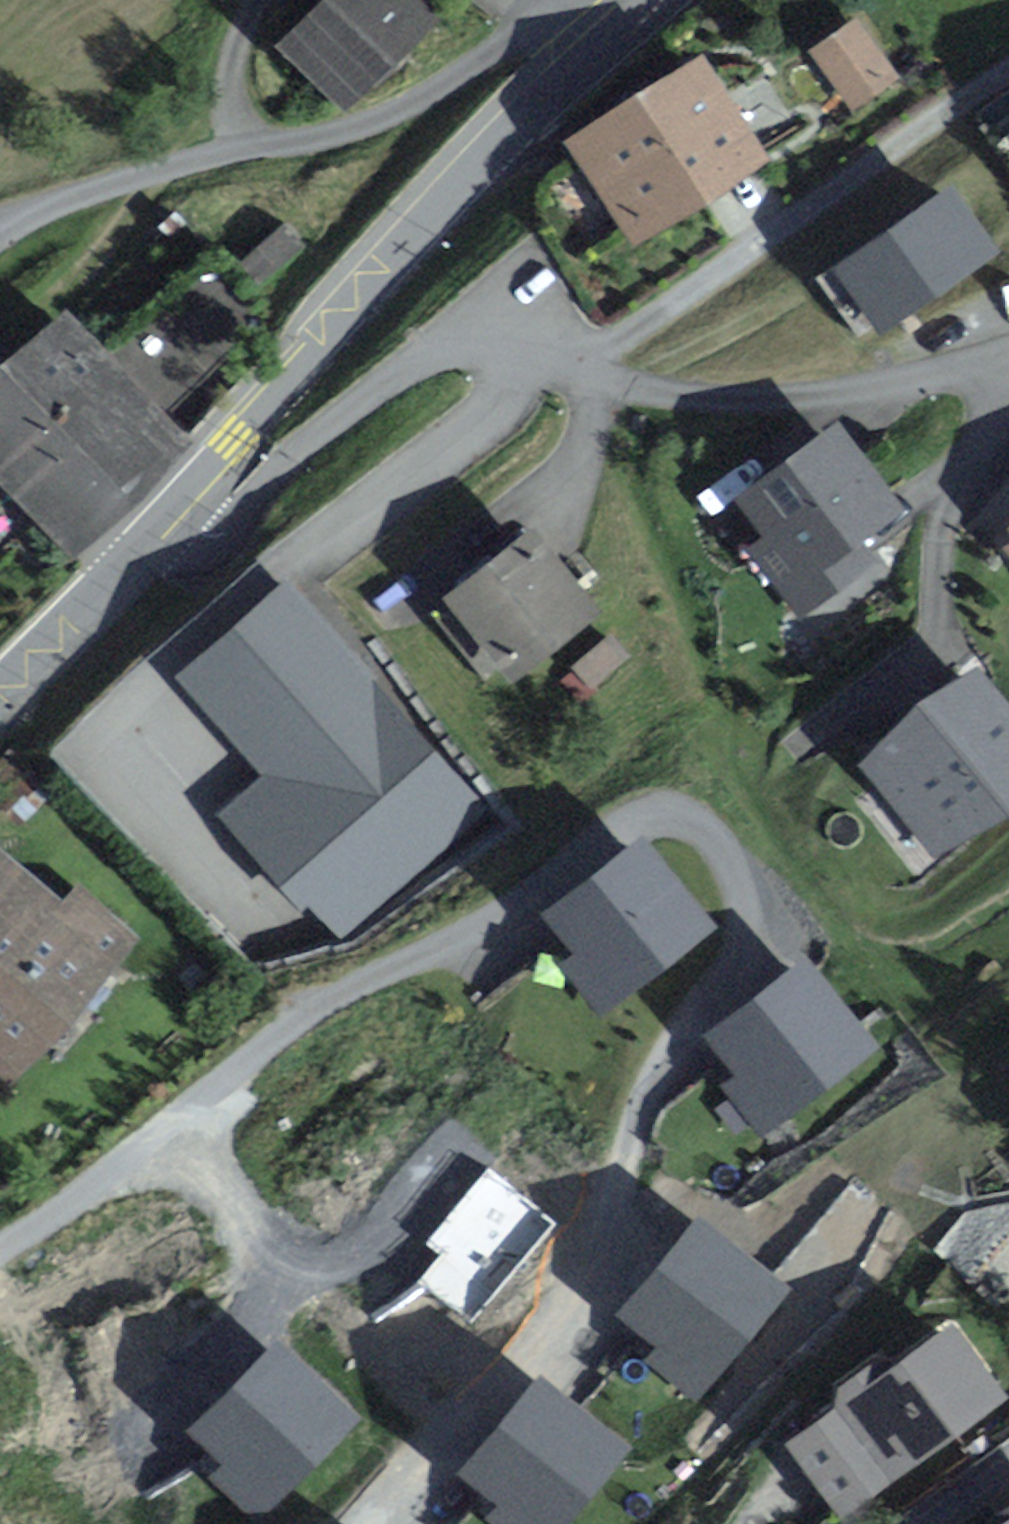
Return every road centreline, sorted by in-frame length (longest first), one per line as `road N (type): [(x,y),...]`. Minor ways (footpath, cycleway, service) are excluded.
road 1 (residential): [(0,1252),(292,1028),(382,974),(457,945),(621,823),(663,812),(699,823),(724,852),(744,919),(738,956),(663,1066),(610,1196),(589,1273),(572,1309),(525,1364),(368,1523)]
road 2 (tertiary): [(177,502),(468,174),(656,1)]
road 3 (residential): [(0,227),(134,175),(370,123),(449,79),(558,0)]
road 4 (residential): [(570,371),(1008,68)]
road 5 (residential): [(177,502),(210,521),(235,519),(301,444),(422,358),(483,349),(570,371)]
road 6 (residential): [(570,371),(659,396),(751,401),(860,395),(1008,351)]
road 7 (tertiary): [(0,681),(177,502)]

